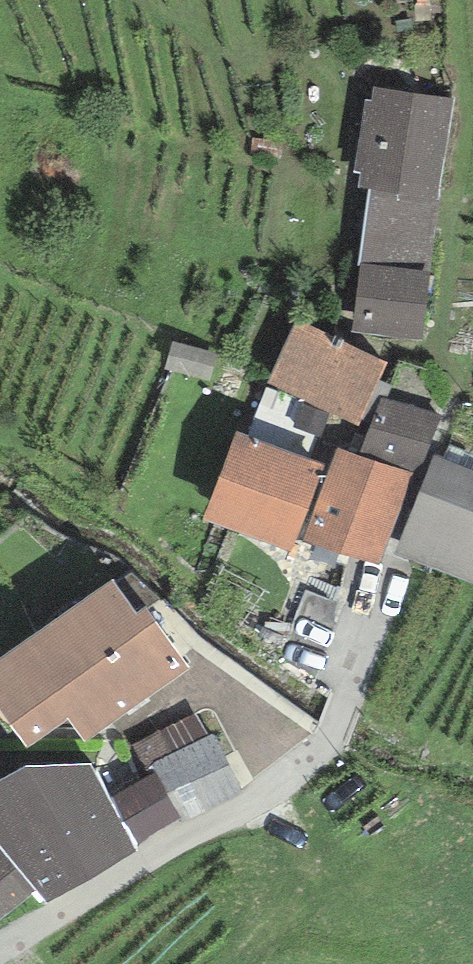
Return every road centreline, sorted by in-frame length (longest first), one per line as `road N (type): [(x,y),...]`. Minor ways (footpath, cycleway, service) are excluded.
road 1 (residential): [(0,947),(281,781),(319,749),(346,704),(382,585)]

